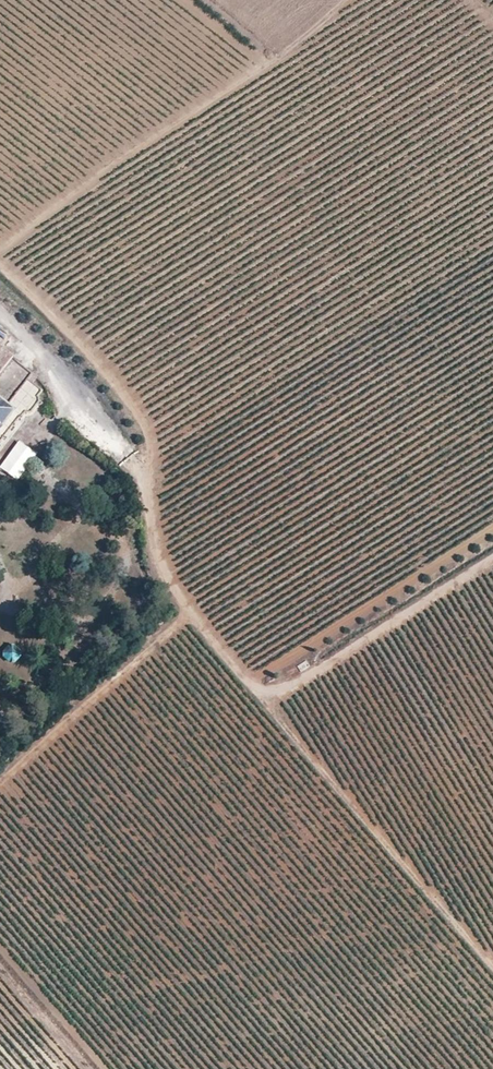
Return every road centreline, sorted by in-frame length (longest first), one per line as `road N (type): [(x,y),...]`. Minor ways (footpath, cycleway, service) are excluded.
road 1 (track): [(0,267),(137,408),(151,441),(149,502),(166,568),(224,659),(267,692)]
road 2 (track): [(267,692),(271,707),(492,966)]
road 3 (track): [(267,692),(288,690),(492,561)]
road 4 (track): [(0,780),(191,615)]

